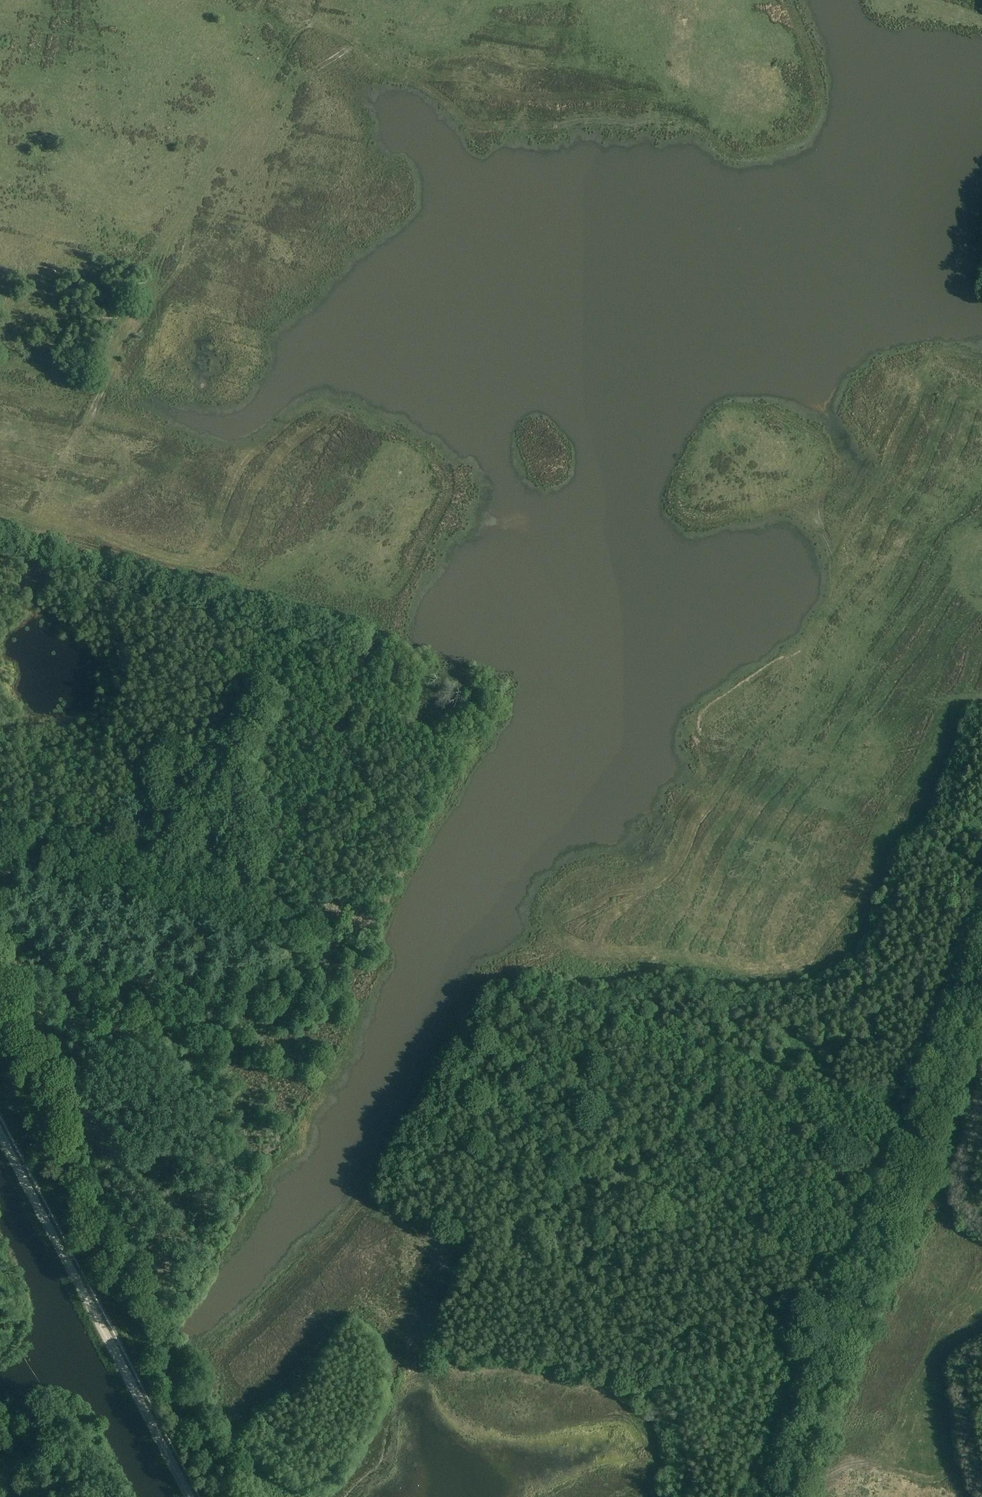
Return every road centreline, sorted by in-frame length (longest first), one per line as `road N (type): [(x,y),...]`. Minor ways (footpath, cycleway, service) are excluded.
road 1 (track): [(981,979),(791,1496)]
road 2 (track): [(191,1496),(0,1131)]

